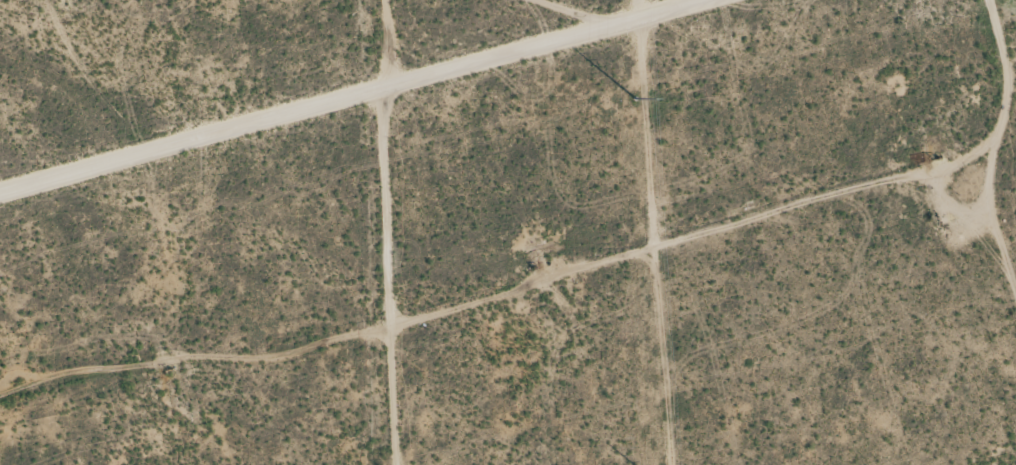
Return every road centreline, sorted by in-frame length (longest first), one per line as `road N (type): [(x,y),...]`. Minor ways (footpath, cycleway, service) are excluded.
road 1 (residential): [(0,196),(677,0)]
road 2 (track): [(342,100),(351,464)]

